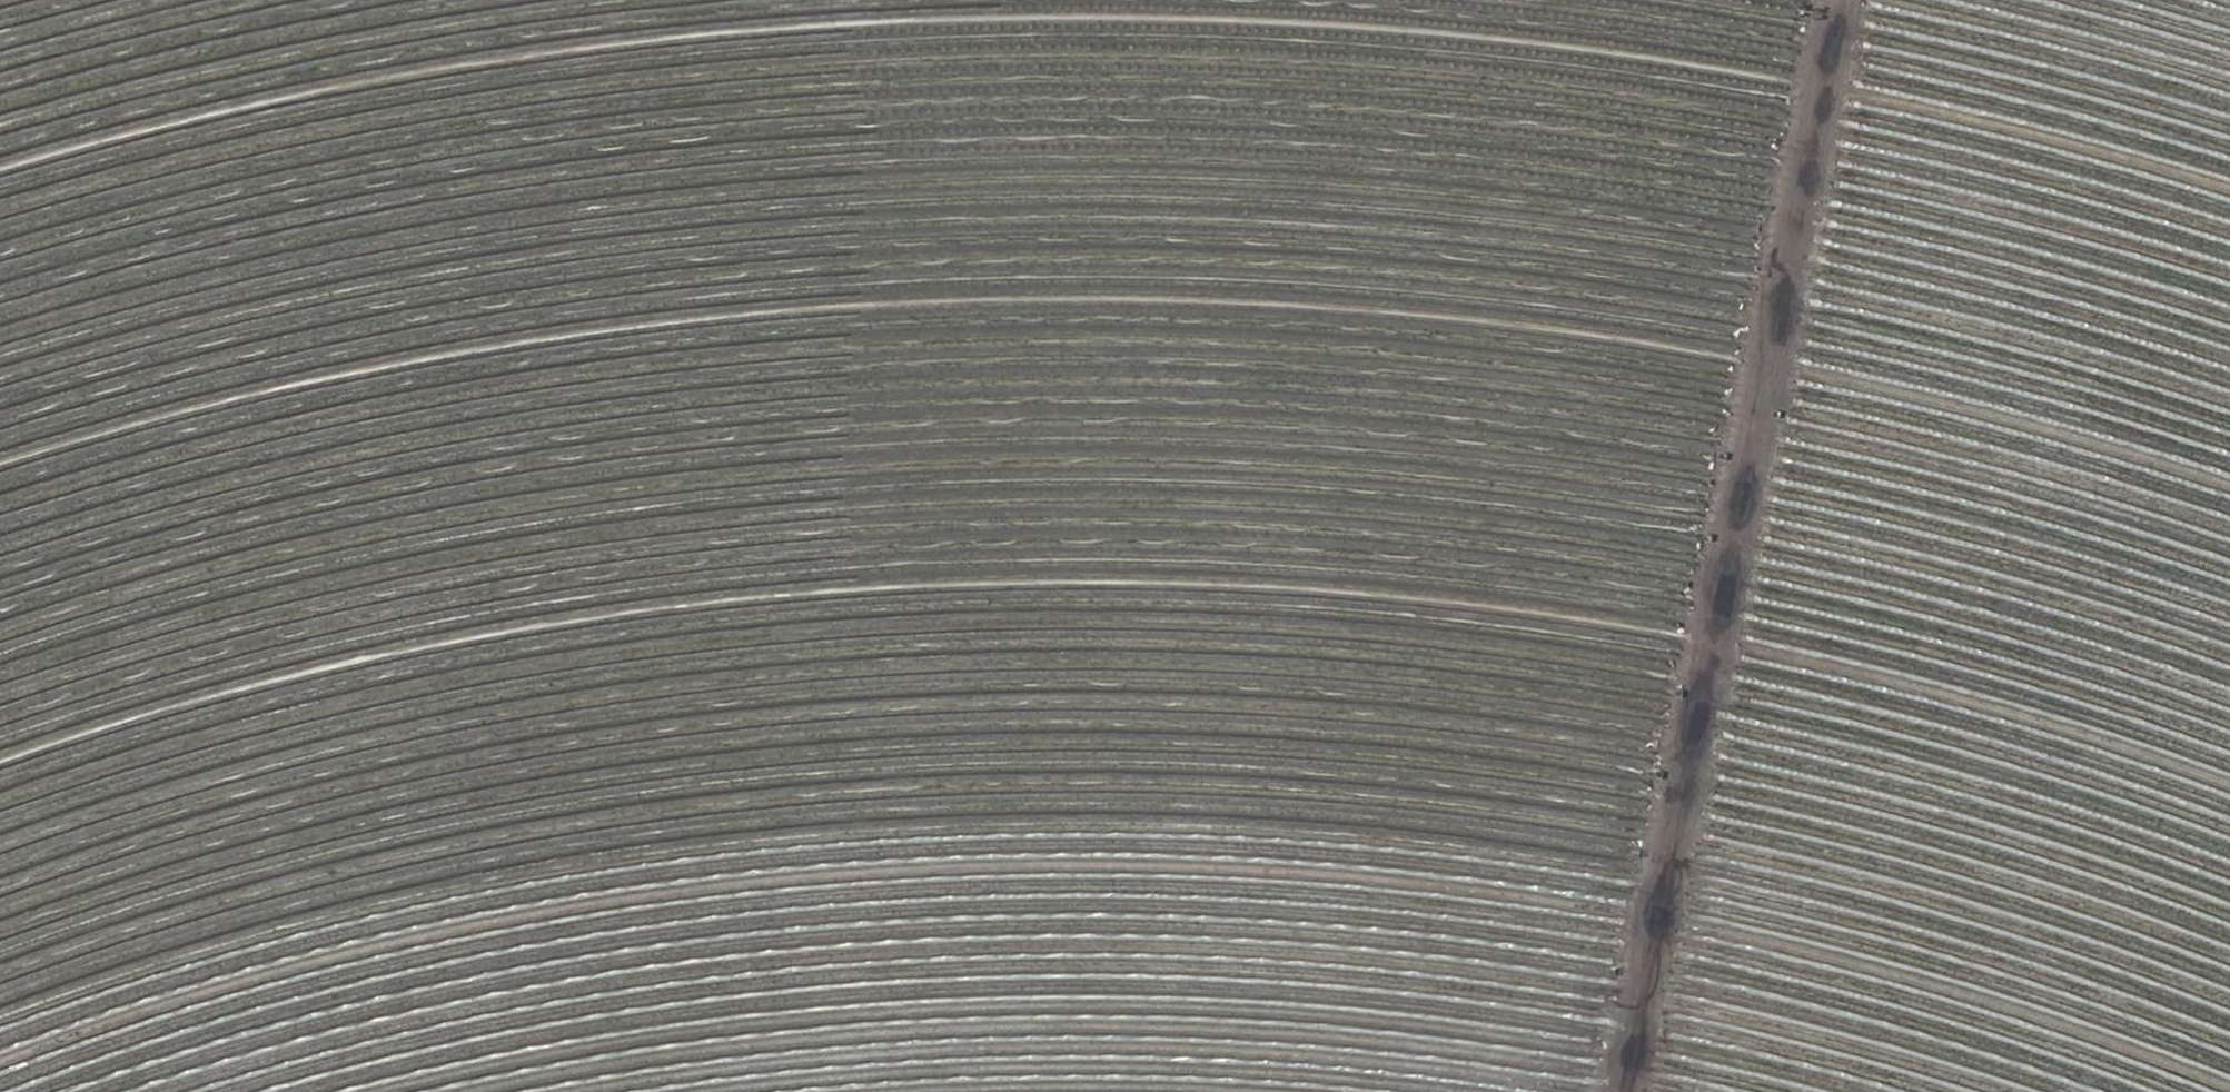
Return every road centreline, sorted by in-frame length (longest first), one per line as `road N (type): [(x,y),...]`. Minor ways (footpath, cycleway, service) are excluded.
road 1 (track): [(972,1091),(979,0)]

